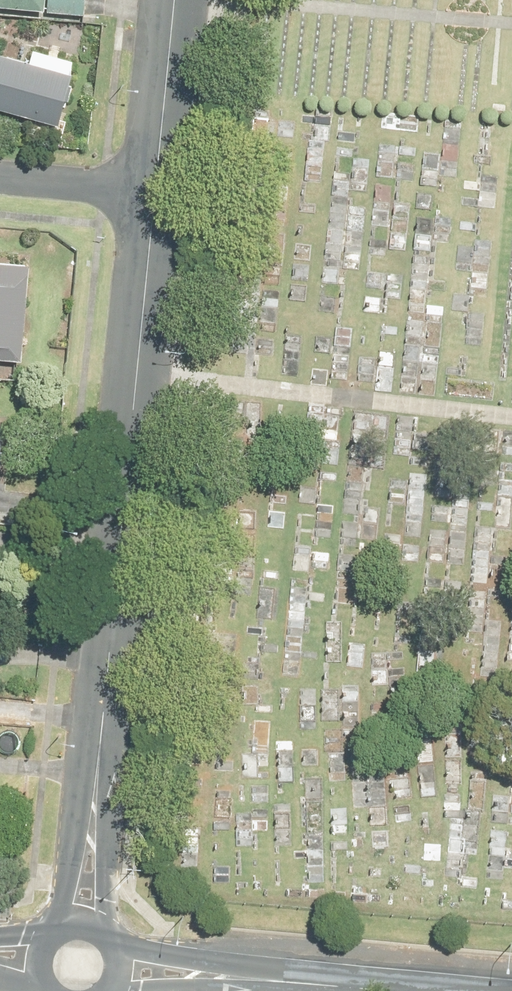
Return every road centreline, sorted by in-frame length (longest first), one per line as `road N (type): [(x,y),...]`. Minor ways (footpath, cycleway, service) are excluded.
road 1 (residential): [(152,192),(78,908)]
road 2 (tertiary): [(127,971),(367,990)]
road 3 (residential): [(173,0),(152,192)]
road 4 (residential): [(0,180),(152,192)]

